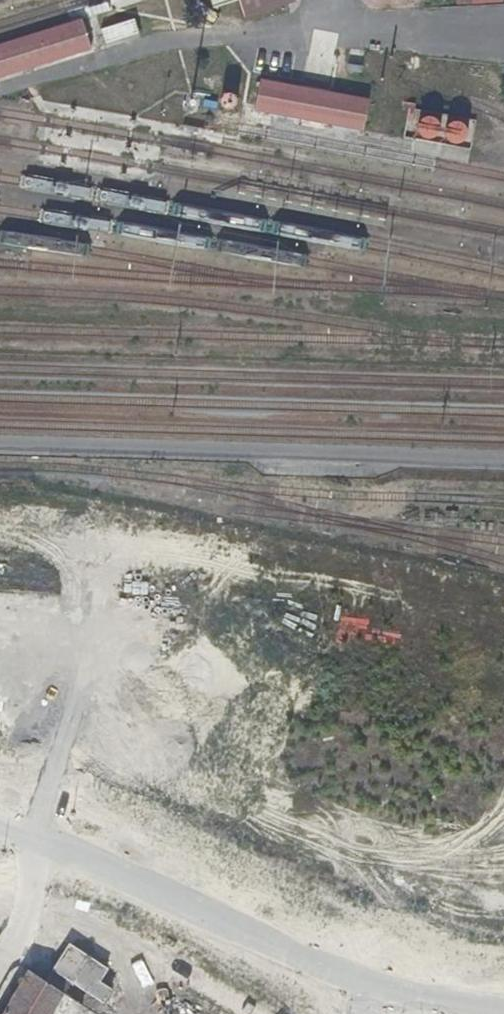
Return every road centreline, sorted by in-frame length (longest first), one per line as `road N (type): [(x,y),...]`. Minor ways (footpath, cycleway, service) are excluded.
road 1 (residential): [(38,839),(367,987)]
road 2 (residential): [(367,987),(503,1010)]
road 3 (residential): [(0,967),(38,839)]

